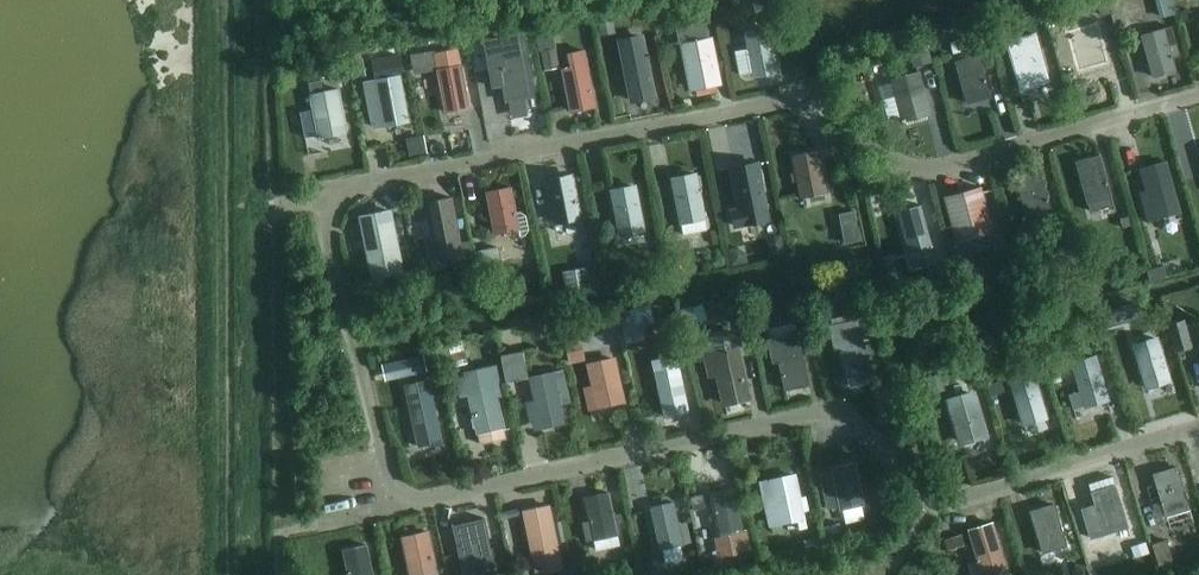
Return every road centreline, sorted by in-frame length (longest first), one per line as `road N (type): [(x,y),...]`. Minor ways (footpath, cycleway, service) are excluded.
road 1 (residential): [(1198,430),(940,506),(836,411),(429,502),(392,500),(325,223),(345,189),(814,95),(912,174),(1198,96)]

